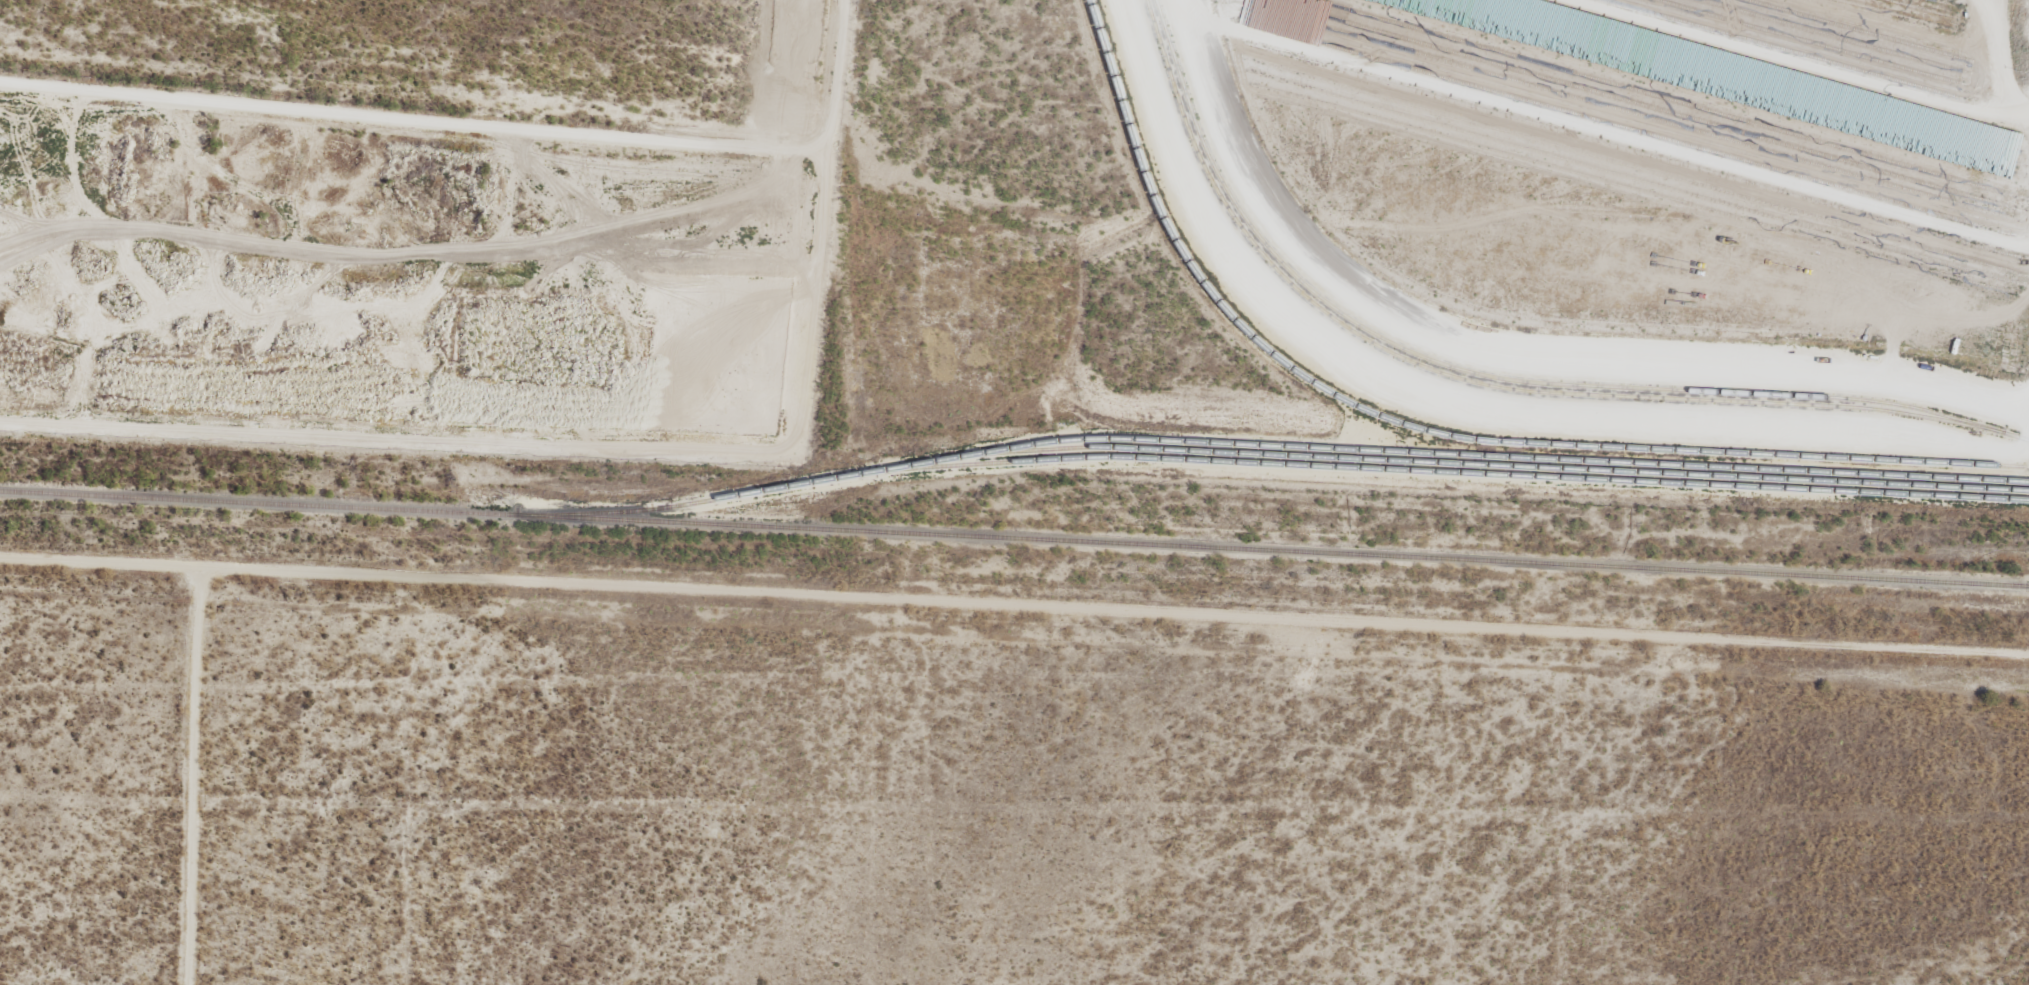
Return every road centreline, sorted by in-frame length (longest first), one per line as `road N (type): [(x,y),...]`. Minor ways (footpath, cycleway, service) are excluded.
road 1 (residential): [(2028,654),(0,558)]
road 2 (track): [(197,984),(197,567)]

